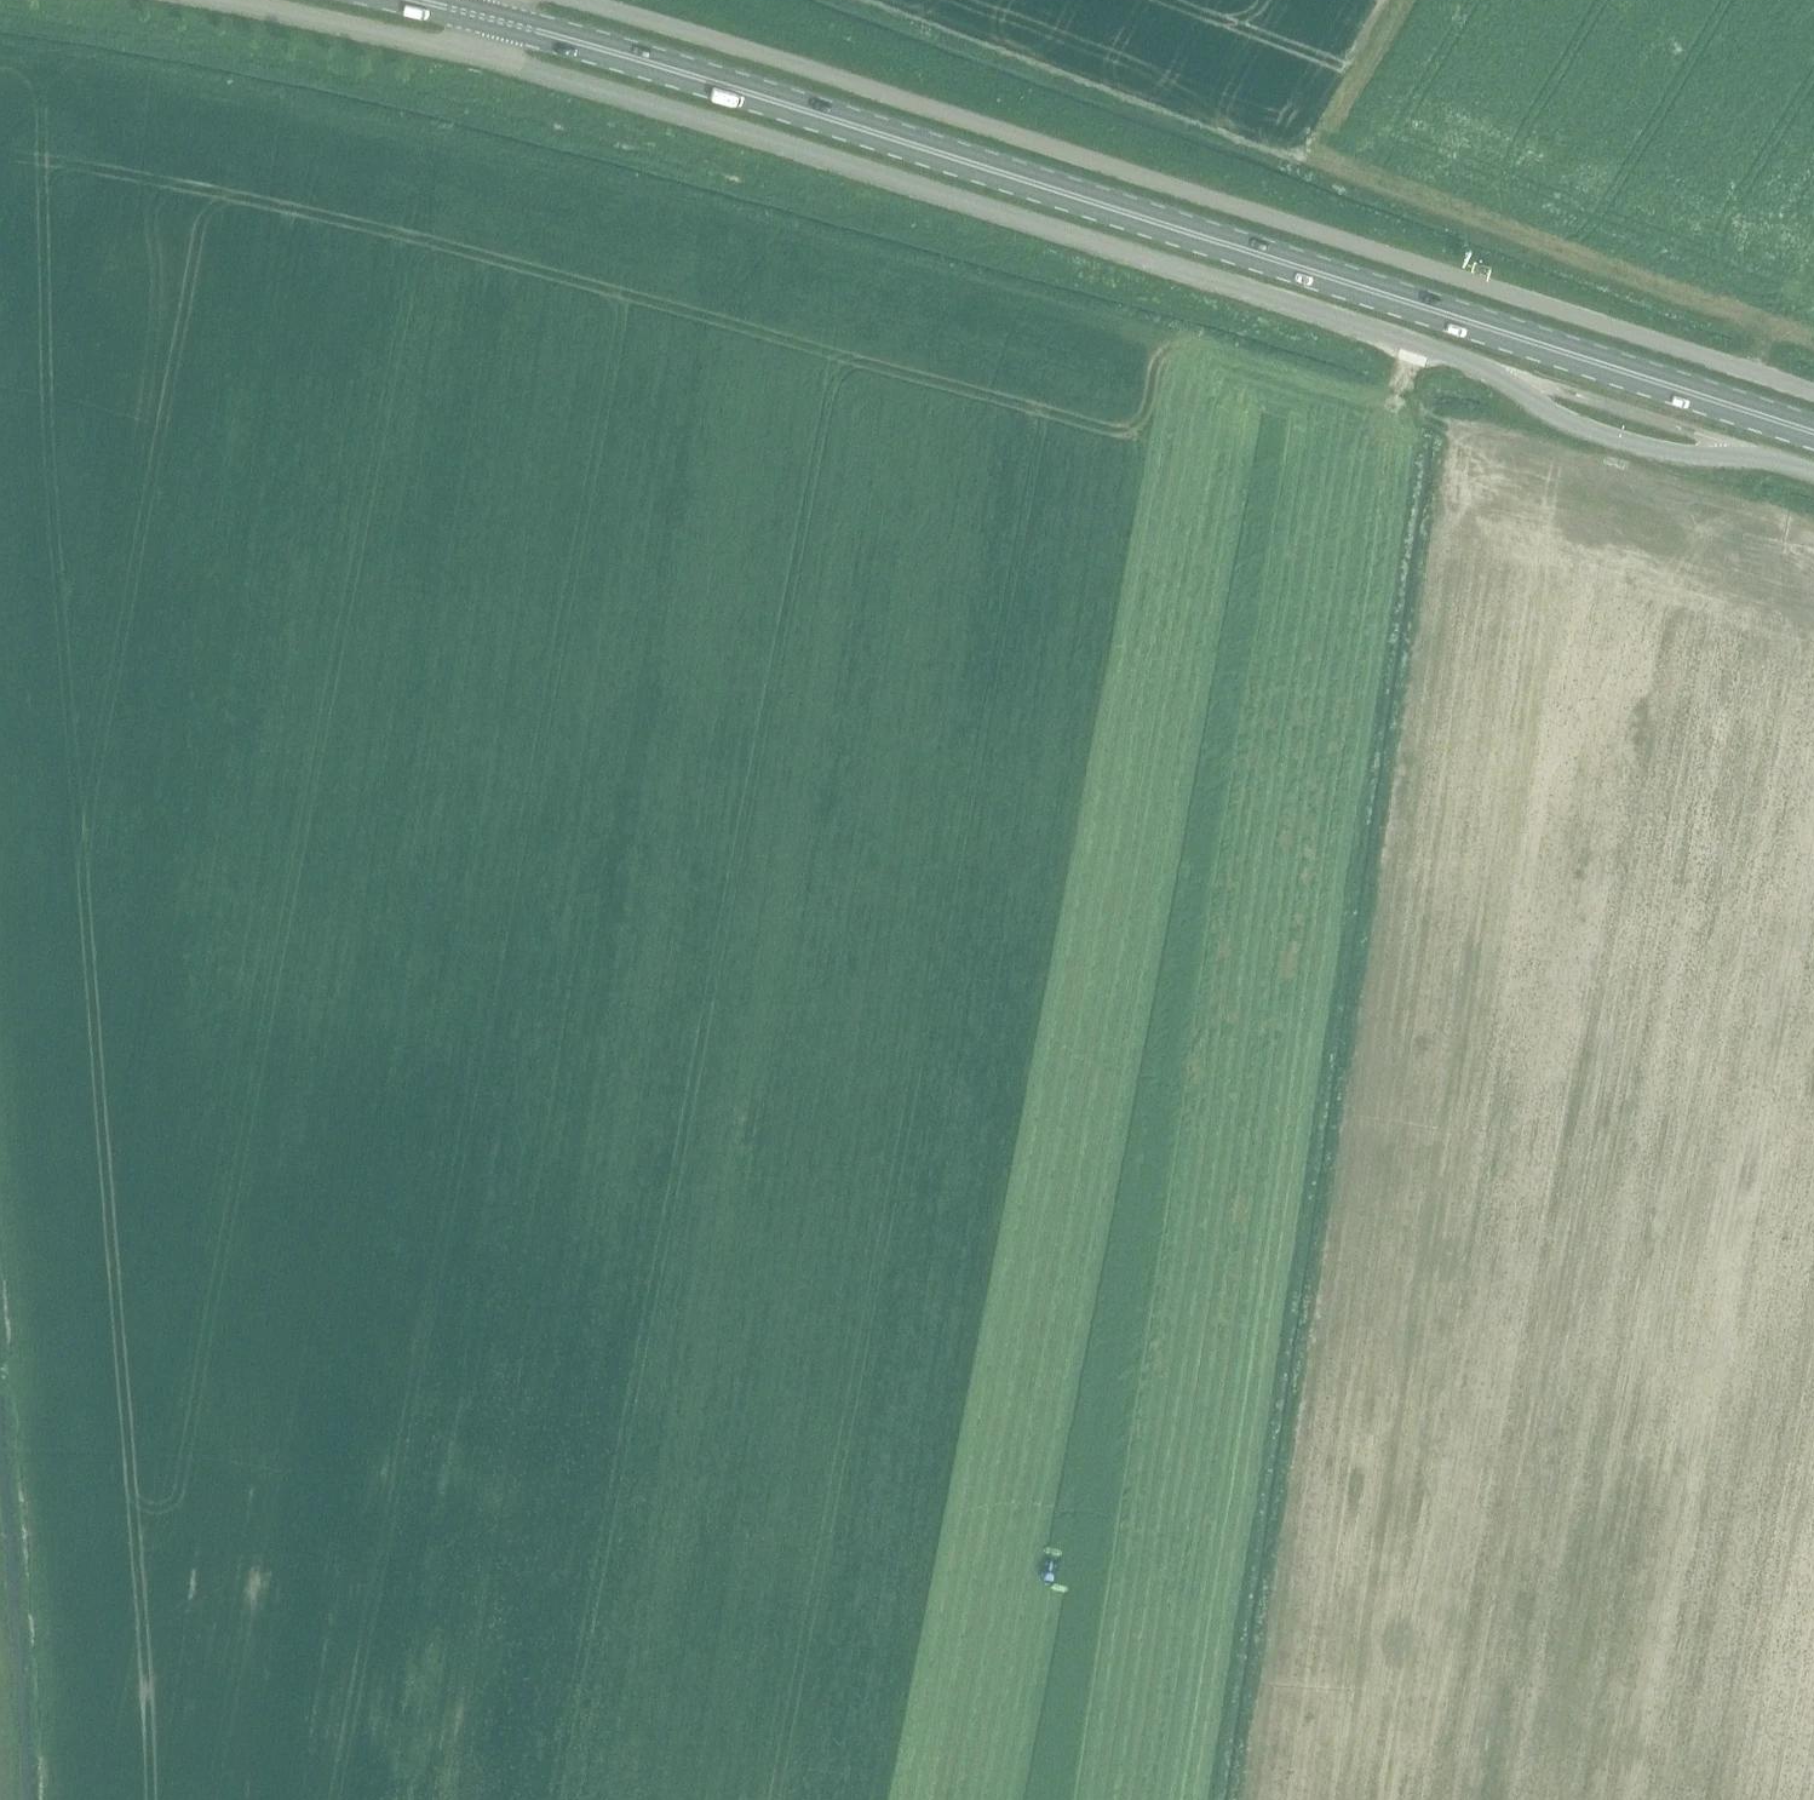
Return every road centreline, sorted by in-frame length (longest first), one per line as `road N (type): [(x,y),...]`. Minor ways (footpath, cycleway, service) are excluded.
road 1 (unclassified): [(1813,471),(1779,459),(1679,456),(1574,427),(1471,363),(480,56)]
road 2 (primary): [(1813,436),(492,18)]
road 3 (unclassified): [(565,0),(1813,393)]
road 4 (unclassified): [(480,56),(217,0)]

